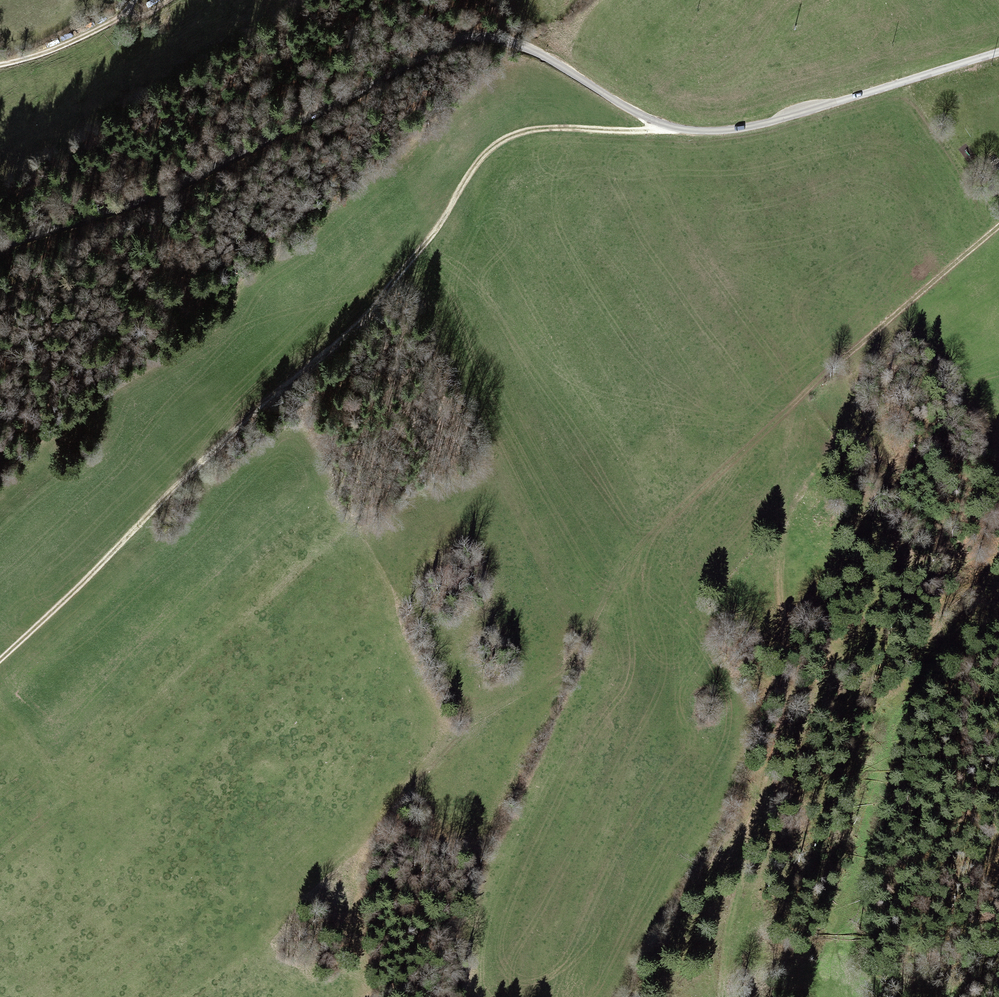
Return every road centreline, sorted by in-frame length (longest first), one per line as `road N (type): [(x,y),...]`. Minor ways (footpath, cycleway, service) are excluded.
road 1 (unclassified): [(0,246),(222,164),(454,40),(531,46),(642,115),(699,129),(760,124),(998,51)]
road 2 (track): [(0,660),(244,424),(343,347),(498,142),(543,128),(685,129)]
road 3 (track): [(189,996),(345,866),(478,721),(581,657),(621,574),(793,404)]
road 4 (track): [(793,404),(782,528),(787,664),(762,799),(646,996)]
road 5 (track): [(793,404),(998,227)]
road 6 (track): [(0,62),(68,45),(174,0)]
road 7 (track): [(714,996),(747,828)]

